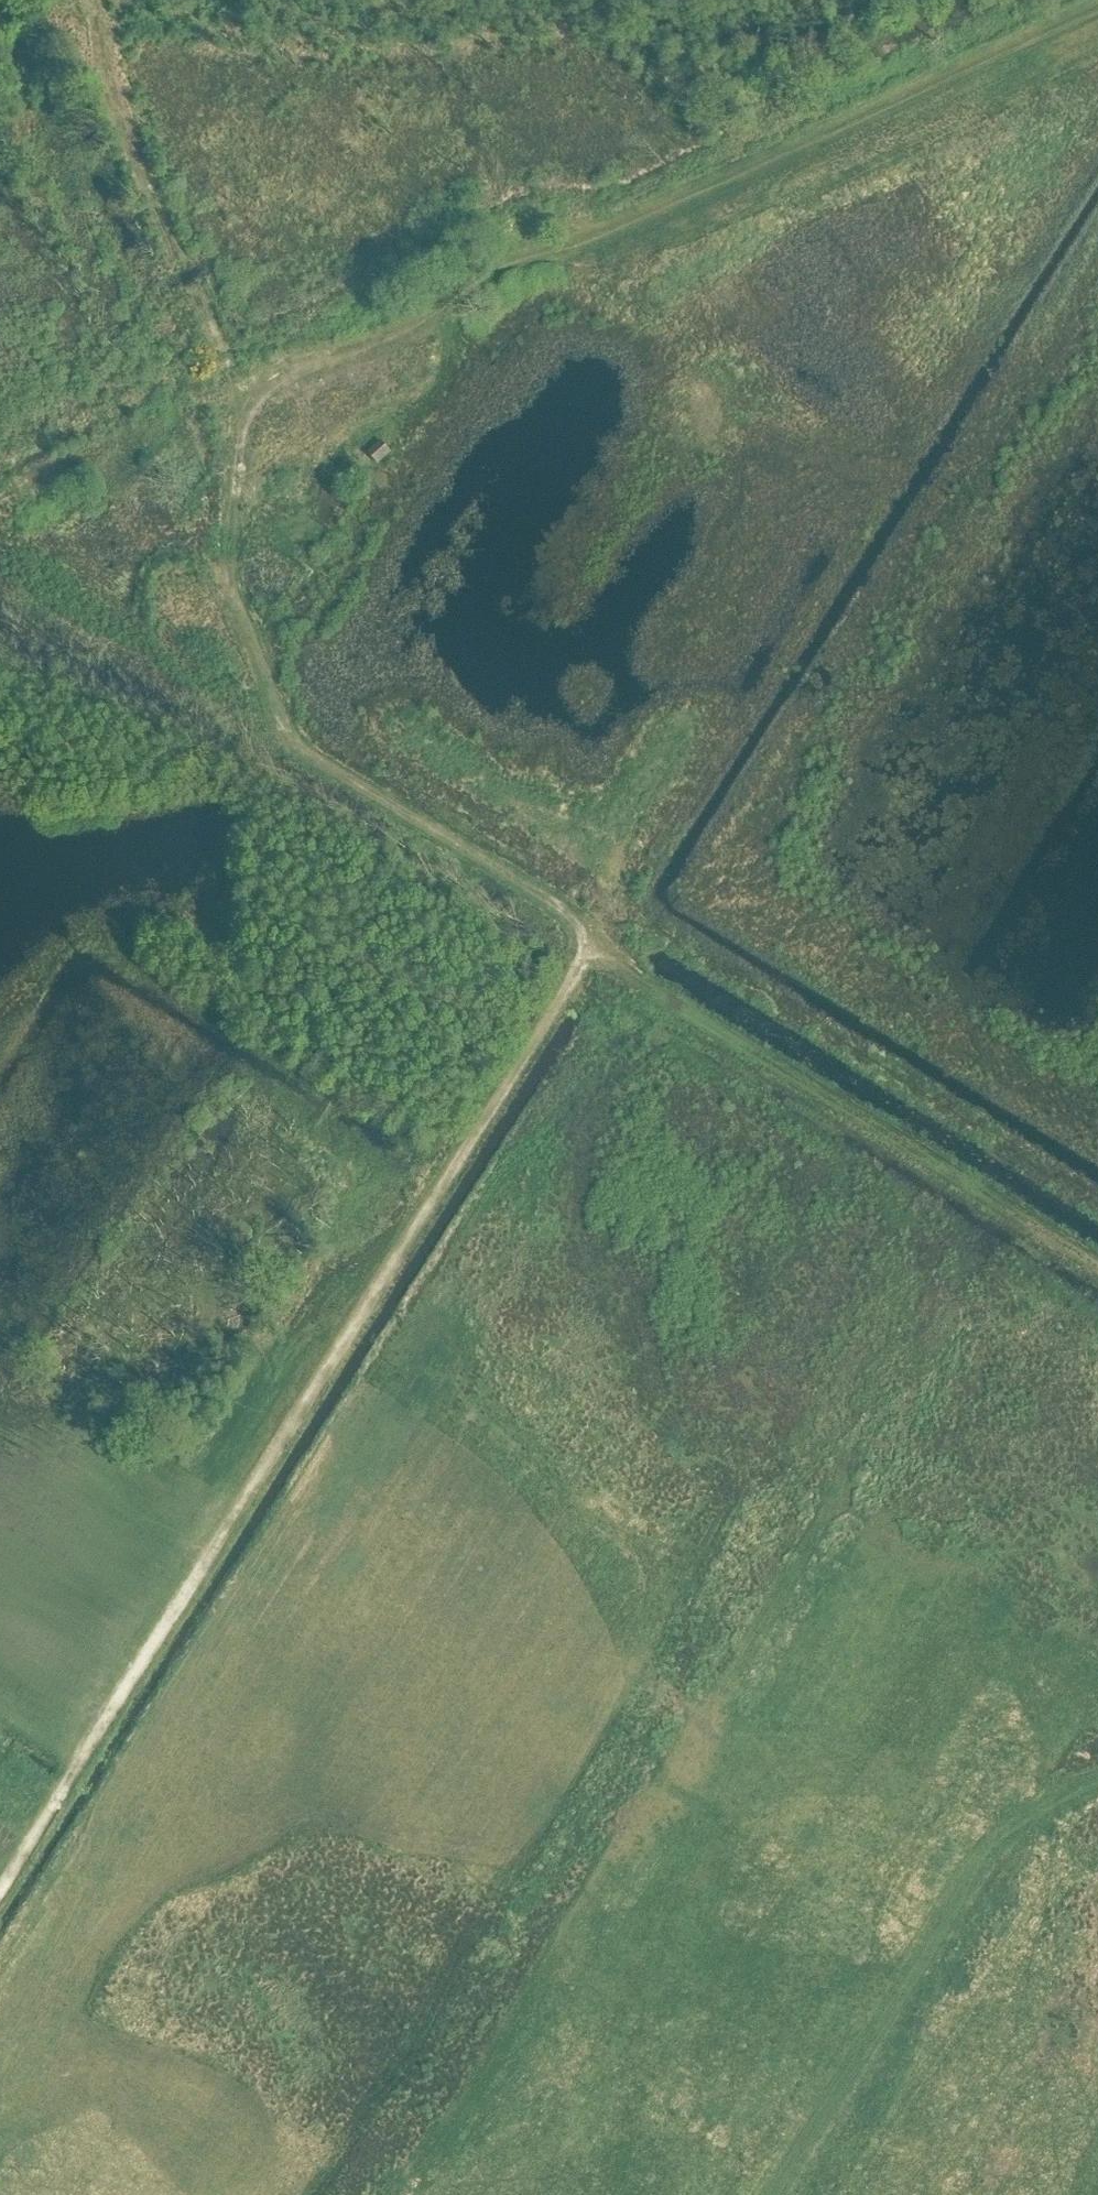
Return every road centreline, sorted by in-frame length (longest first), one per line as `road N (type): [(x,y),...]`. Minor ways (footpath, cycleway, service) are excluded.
road 1 (track): [(1097,6),(470,287),(410,329),(288,378),(251,407),(229,545),(233,580),(290,736),(324,765),(561,908),(582,932),(584,958),(0,1890)]
road 2 (track): [(1097,1269),(609,963),(584,958)]
road 3 (track): [(772,2194),(989,1853),(1020,1822),(1097,1786)]
road 4 (track): [(179,256),(112,90),(92,0)]

